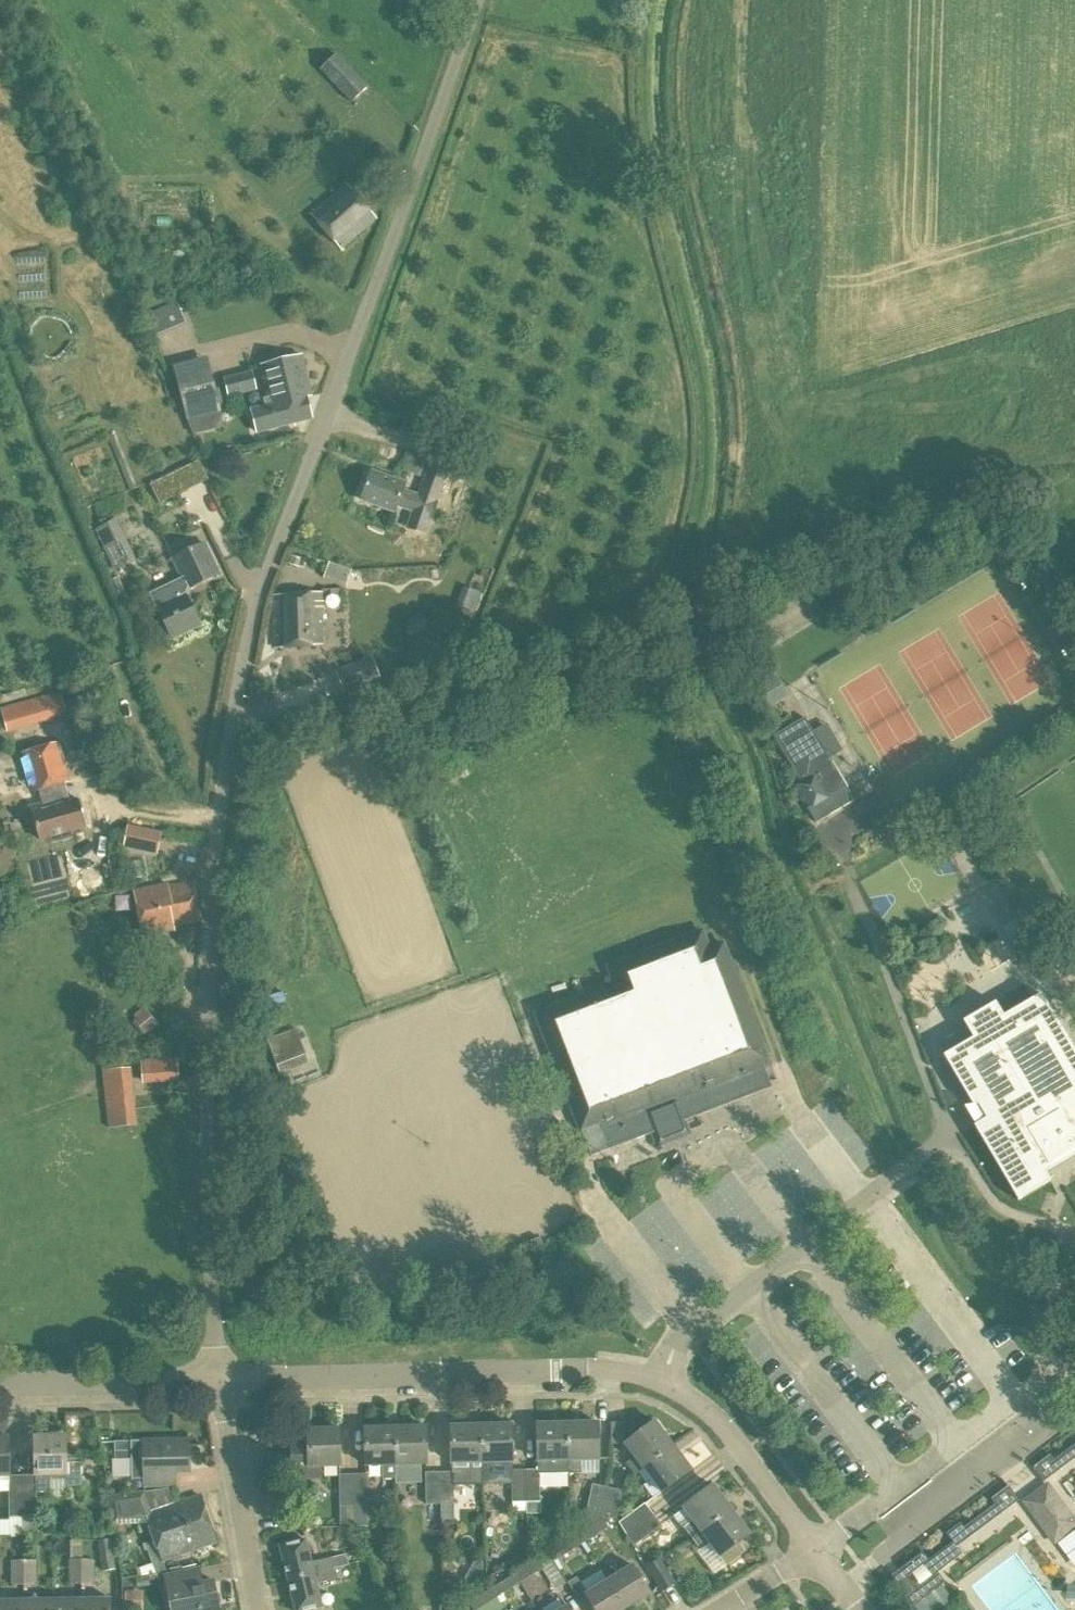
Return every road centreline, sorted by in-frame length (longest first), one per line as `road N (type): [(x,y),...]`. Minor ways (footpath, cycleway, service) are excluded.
road 1 (unclassified): [(220,1381),(209,1285),(206,1031),(220,821),(249,622),(479,0)]
road 2 (unclassified): [(220,1381),(587,1368),(662,1378),(709,1409),(815,1550)]
road 3 (residential): [(259,1609),(220,1381)]
road 4 (unclassified): [(0,1387),(220,1381)]

